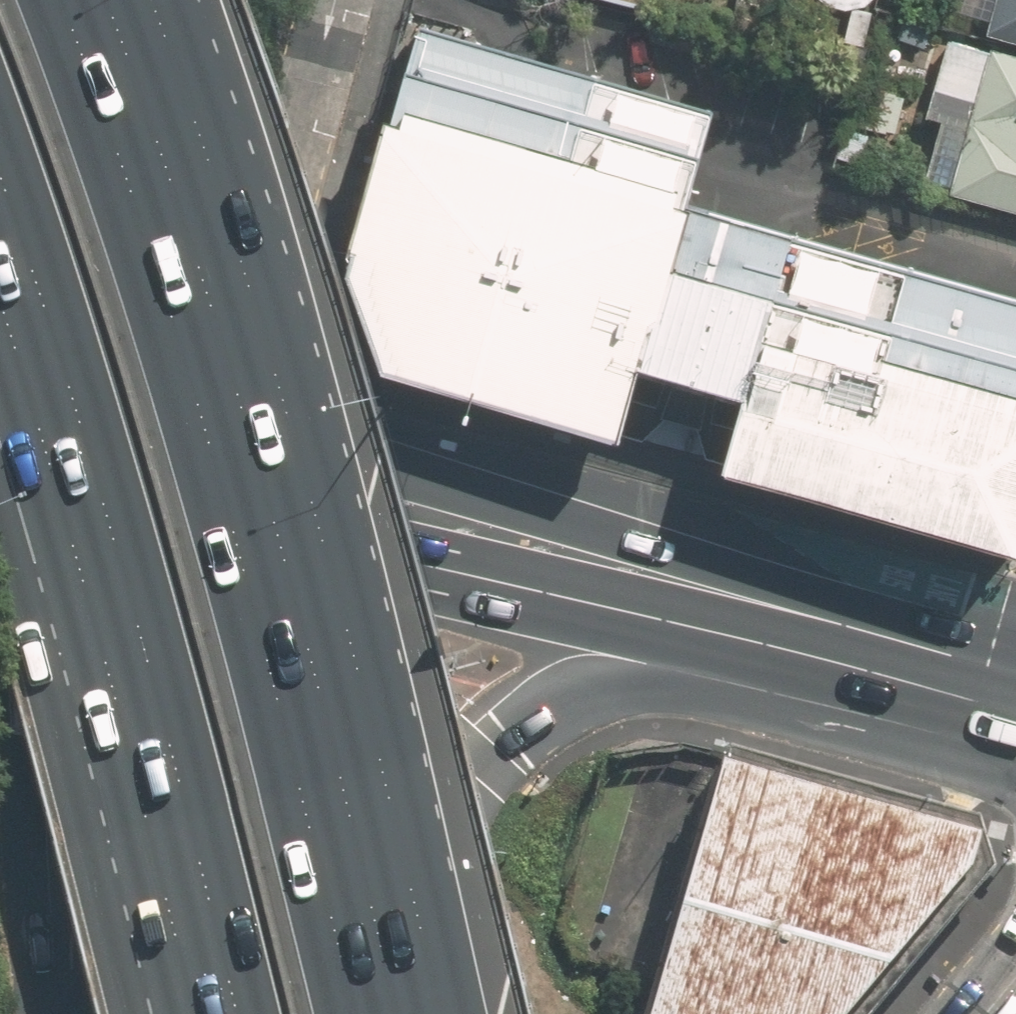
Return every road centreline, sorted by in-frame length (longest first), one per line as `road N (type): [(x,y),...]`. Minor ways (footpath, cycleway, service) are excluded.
road 1 (motorway): [(52,0),(179,359),(354,1013)]
road 2 (motorway): [(232,1013),(114,556),(0,180)]
road 3 (residential): [(335,0),(282,227),(265,253),(242,267),(169,275),(130,262),(100,237),(76,174),(81,108),(102,60),(163,0)]
road 4 (primary): [(178,453),(785,625)]
road 5 (motorway): [(178,453),(317,641),(417,876)]
road 6 (motorway): [(785,625),(617,666),(560,697),(510,732),(437,807),(417,876)]
road 7 (motorway): [(44,1013),(0,631)]
road 8 (primary): [(785,625),(1015,690)]
road 9 (primary): [(0,403),(178,453)]
road 10 (motorway): [(417,876),(476,1013)]

